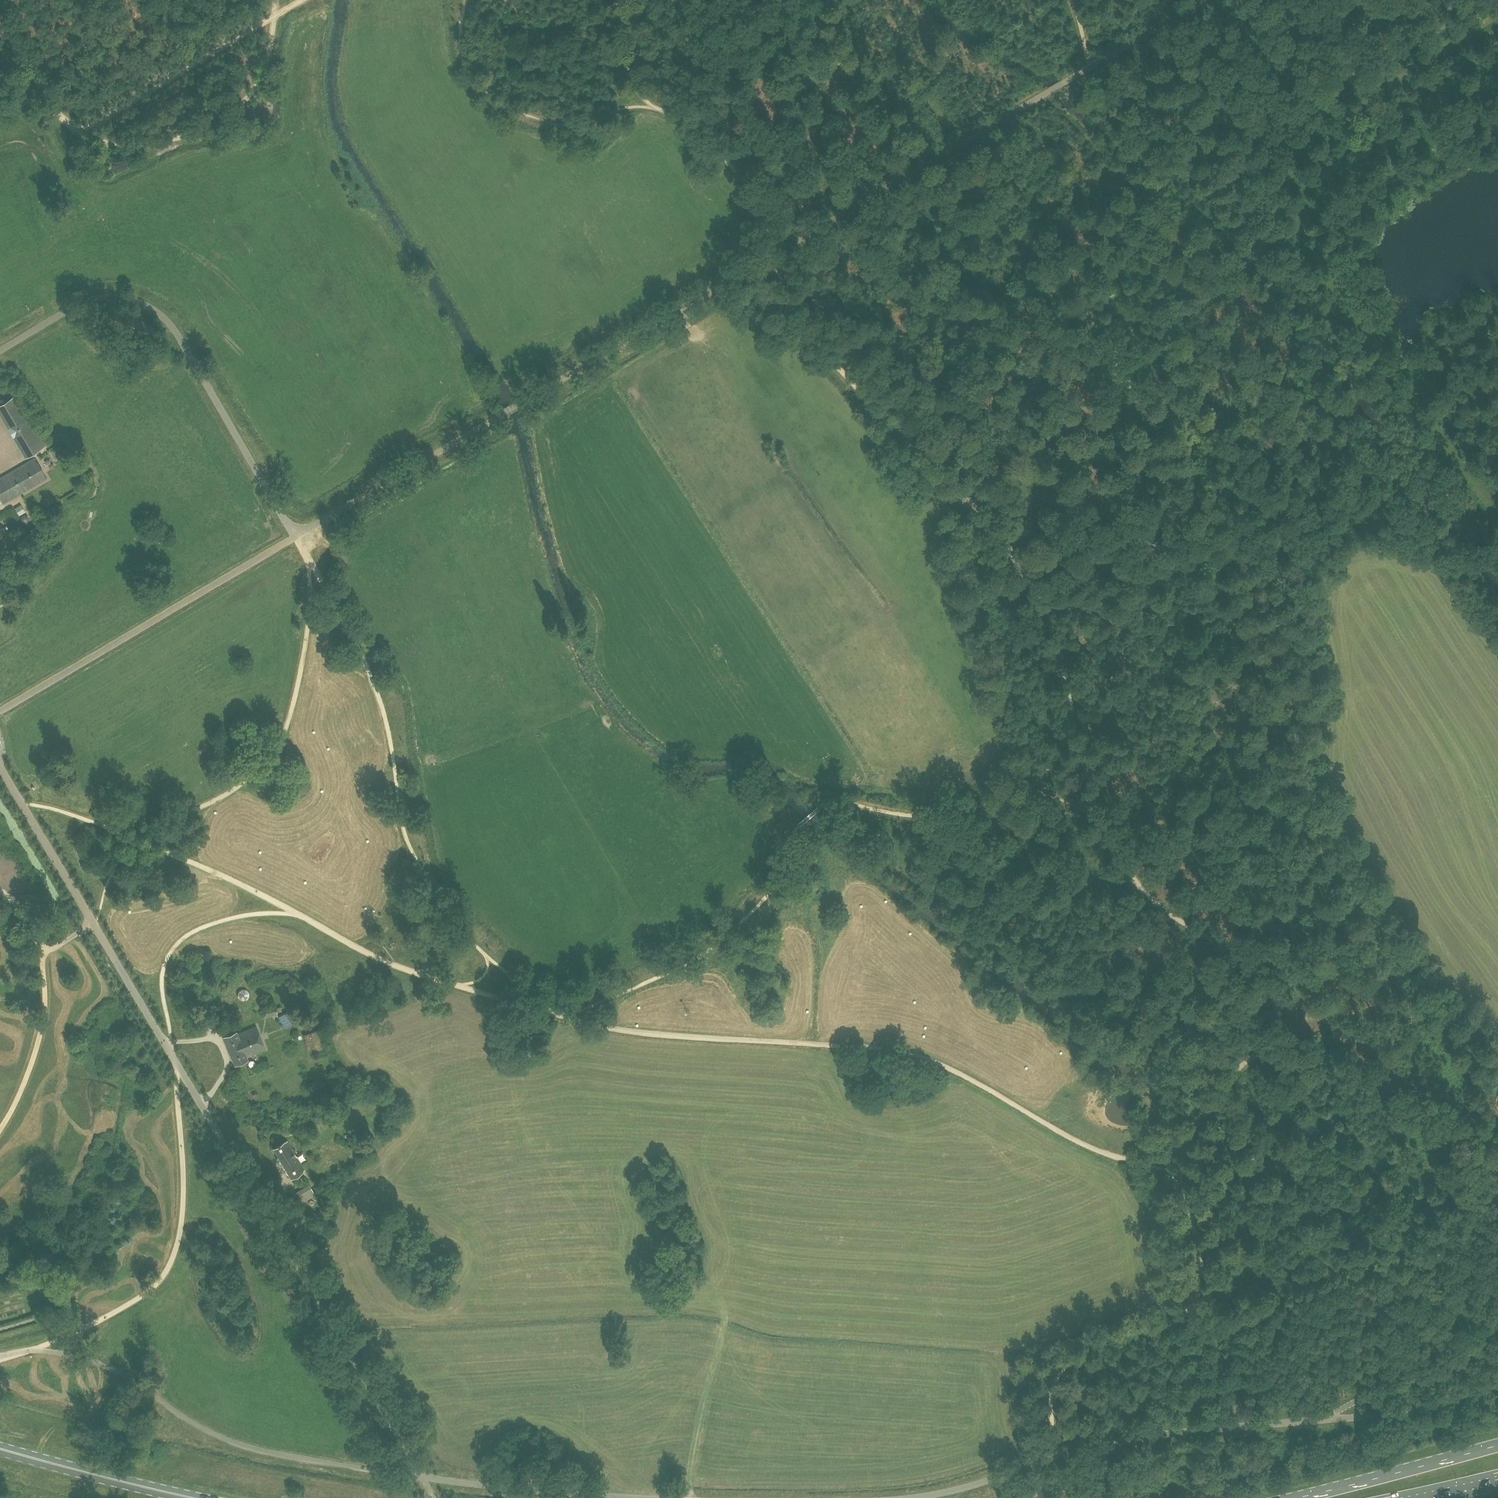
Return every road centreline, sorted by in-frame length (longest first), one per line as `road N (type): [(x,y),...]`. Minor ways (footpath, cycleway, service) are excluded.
road 1 (unclassified): [(300,536),(1207,0)]
road 2 (unclassified): [(422,1473),(0,766)]
road 3 (track): [(554,1016),(621,998),(748,922),(787,866),(801,826),(822,809),(842,805),(919,822),(958,817),(1023,795),(1076,727)]
road 4 (unclassified): [(924,1497),(1075,1446),(1360,1417),(1497,1383)]
road 5 (unclassified): [(0,352),(72,304),(114,291),(155,299),(185,328),(300,536)]
road 6 (unclassified): [(0,712),(300,536)]
road 7 (primary): [(1497,1445),(1296,1497)]
road 8 (primary): [(0,1447),(192,1497)]
road 9 (track): [(686,1497),(728,1313)]
road 10 (unclassified): [(422,1473),(609,1497)]
road 11 (track): [(1497,22),(1355,122)]

